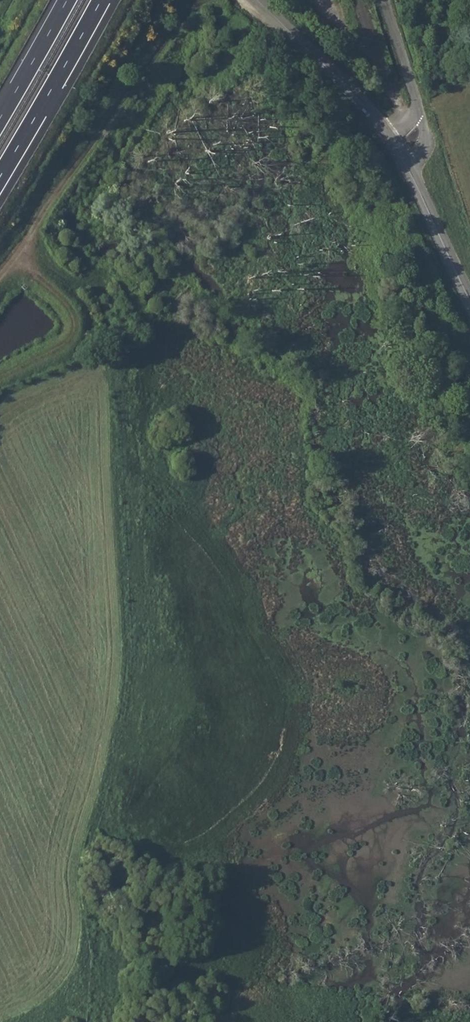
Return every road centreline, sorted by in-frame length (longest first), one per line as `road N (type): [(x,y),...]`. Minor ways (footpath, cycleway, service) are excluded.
road 1 (track): [(218,0),(185,22),(0,283)]
road 2 (tertiary): [(402,155),(369,110),(254,0)]
road 3 (motorway): [(0,179),(102,0)]
road 4 (unclassified): [(402,155),(419,130),(419,107),(390,0)]
road 5 (tertiary): [(469,301),(402,155)]
road 6 (track): [(0,382),(63,351),(79,324),(56,293)]
road 7 (motorway): [(67,0),(0,119)]

